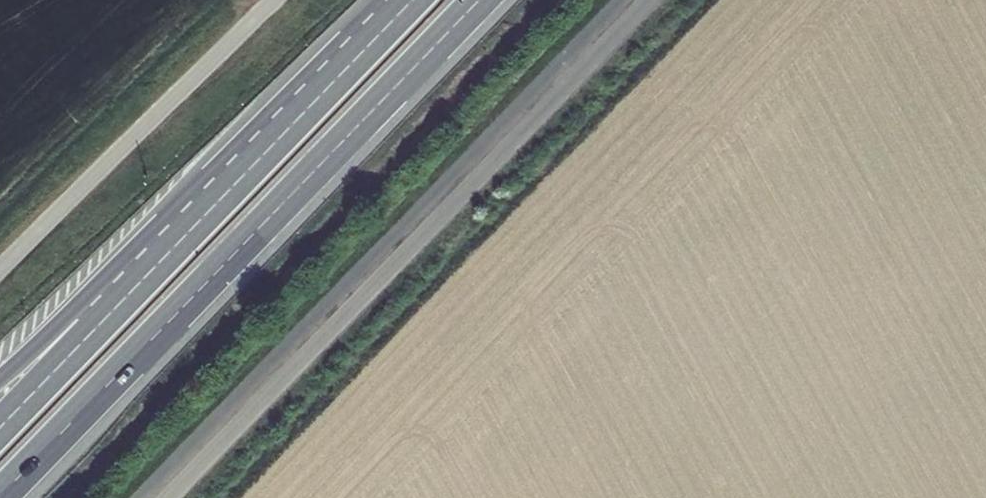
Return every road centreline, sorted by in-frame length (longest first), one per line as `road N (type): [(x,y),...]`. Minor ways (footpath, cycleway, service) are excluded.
road 1 (trunk): [(0,497),(479,0)]
road 2 (trunk): [(414,0),(0,431)]
road 3 (trunk): [(400,0),(0,377)]

